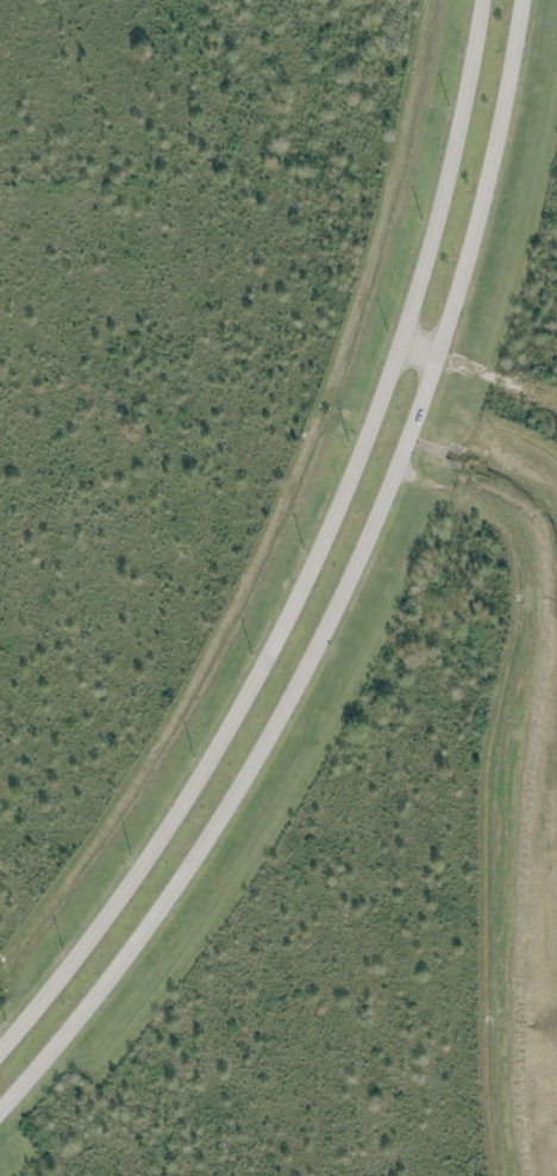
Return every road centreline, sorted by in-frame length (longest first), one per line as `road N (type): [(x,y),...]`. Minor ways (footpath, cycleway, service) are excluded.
road 1 (secondary): [(0,1106),(198,852),(280,714),(359,553),(477,218),(521,0)]
road 2 (secondary): [(481,0),(437,207),(337,509),(186,794),(119,895),(0,1046)]

